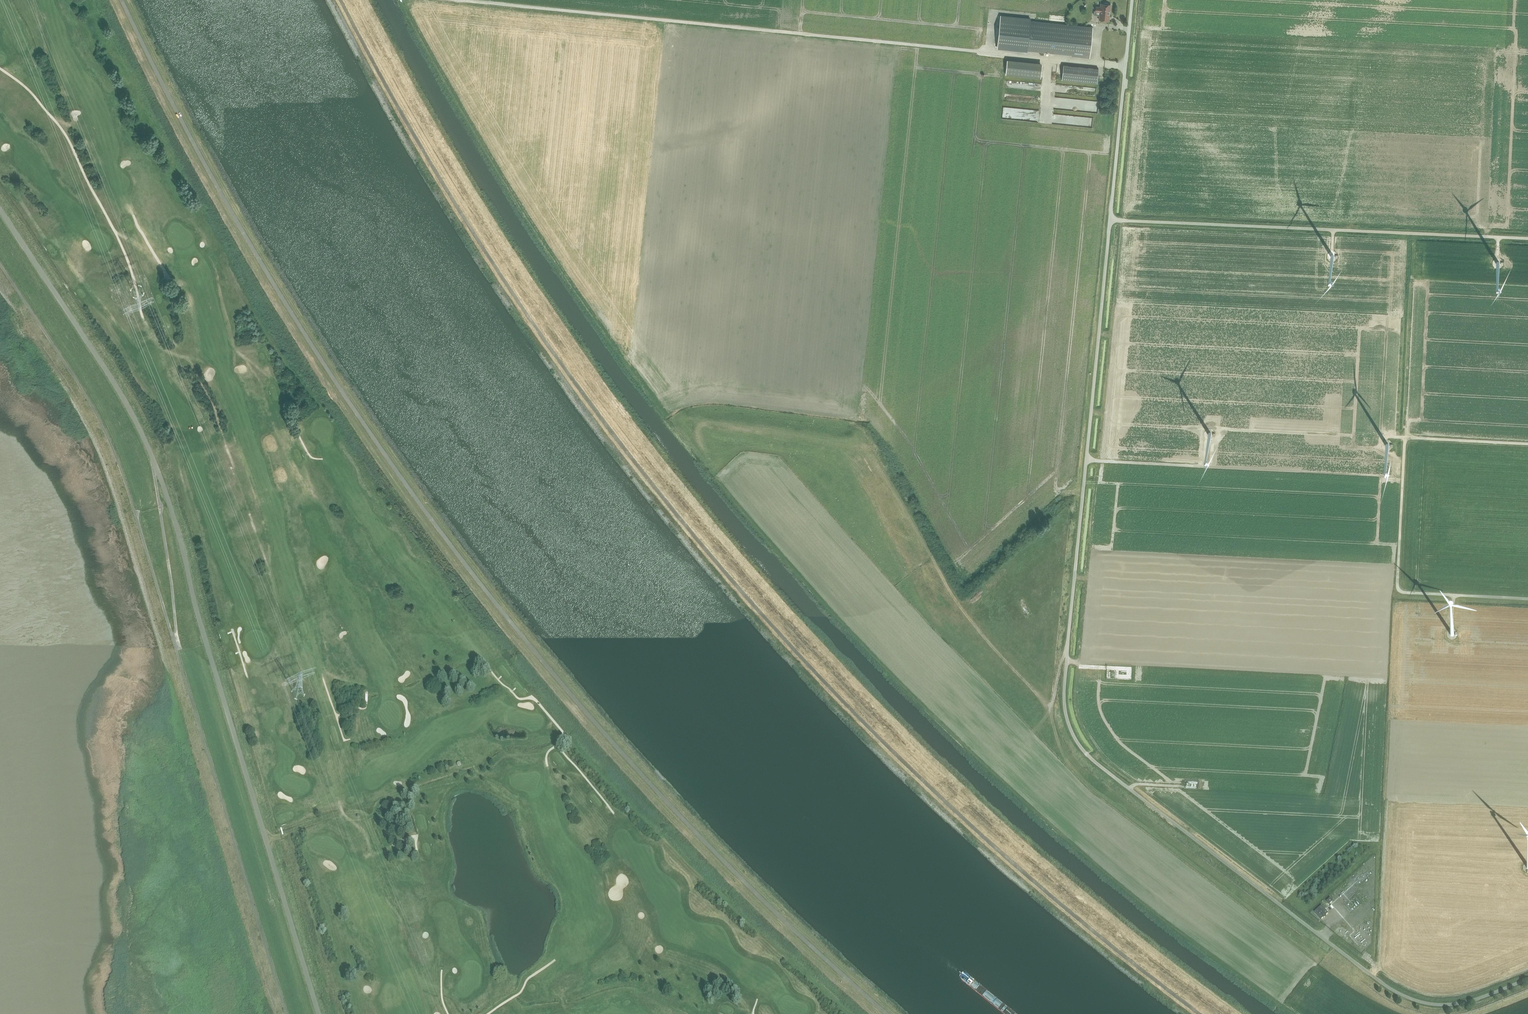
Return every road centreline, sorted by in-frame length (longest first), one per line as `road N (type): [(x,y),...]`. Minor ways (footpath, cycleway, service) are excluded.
road 1 (unclassified): [(1197,1013),(1011,862),(727,578),(461,220),(341,0)]
road 2 (unclassified): [(1110,219),(1064,689),(1079,745),(1398,995),(1459,1004),(1527,980)]
road 3 (unclassified): [(319,1013),(154,461),(0,211)]
road 4 (unclassified): [(1527,238),(1110,219)]
road 5 (unclassified): [(1110,219),(1132,0)]

